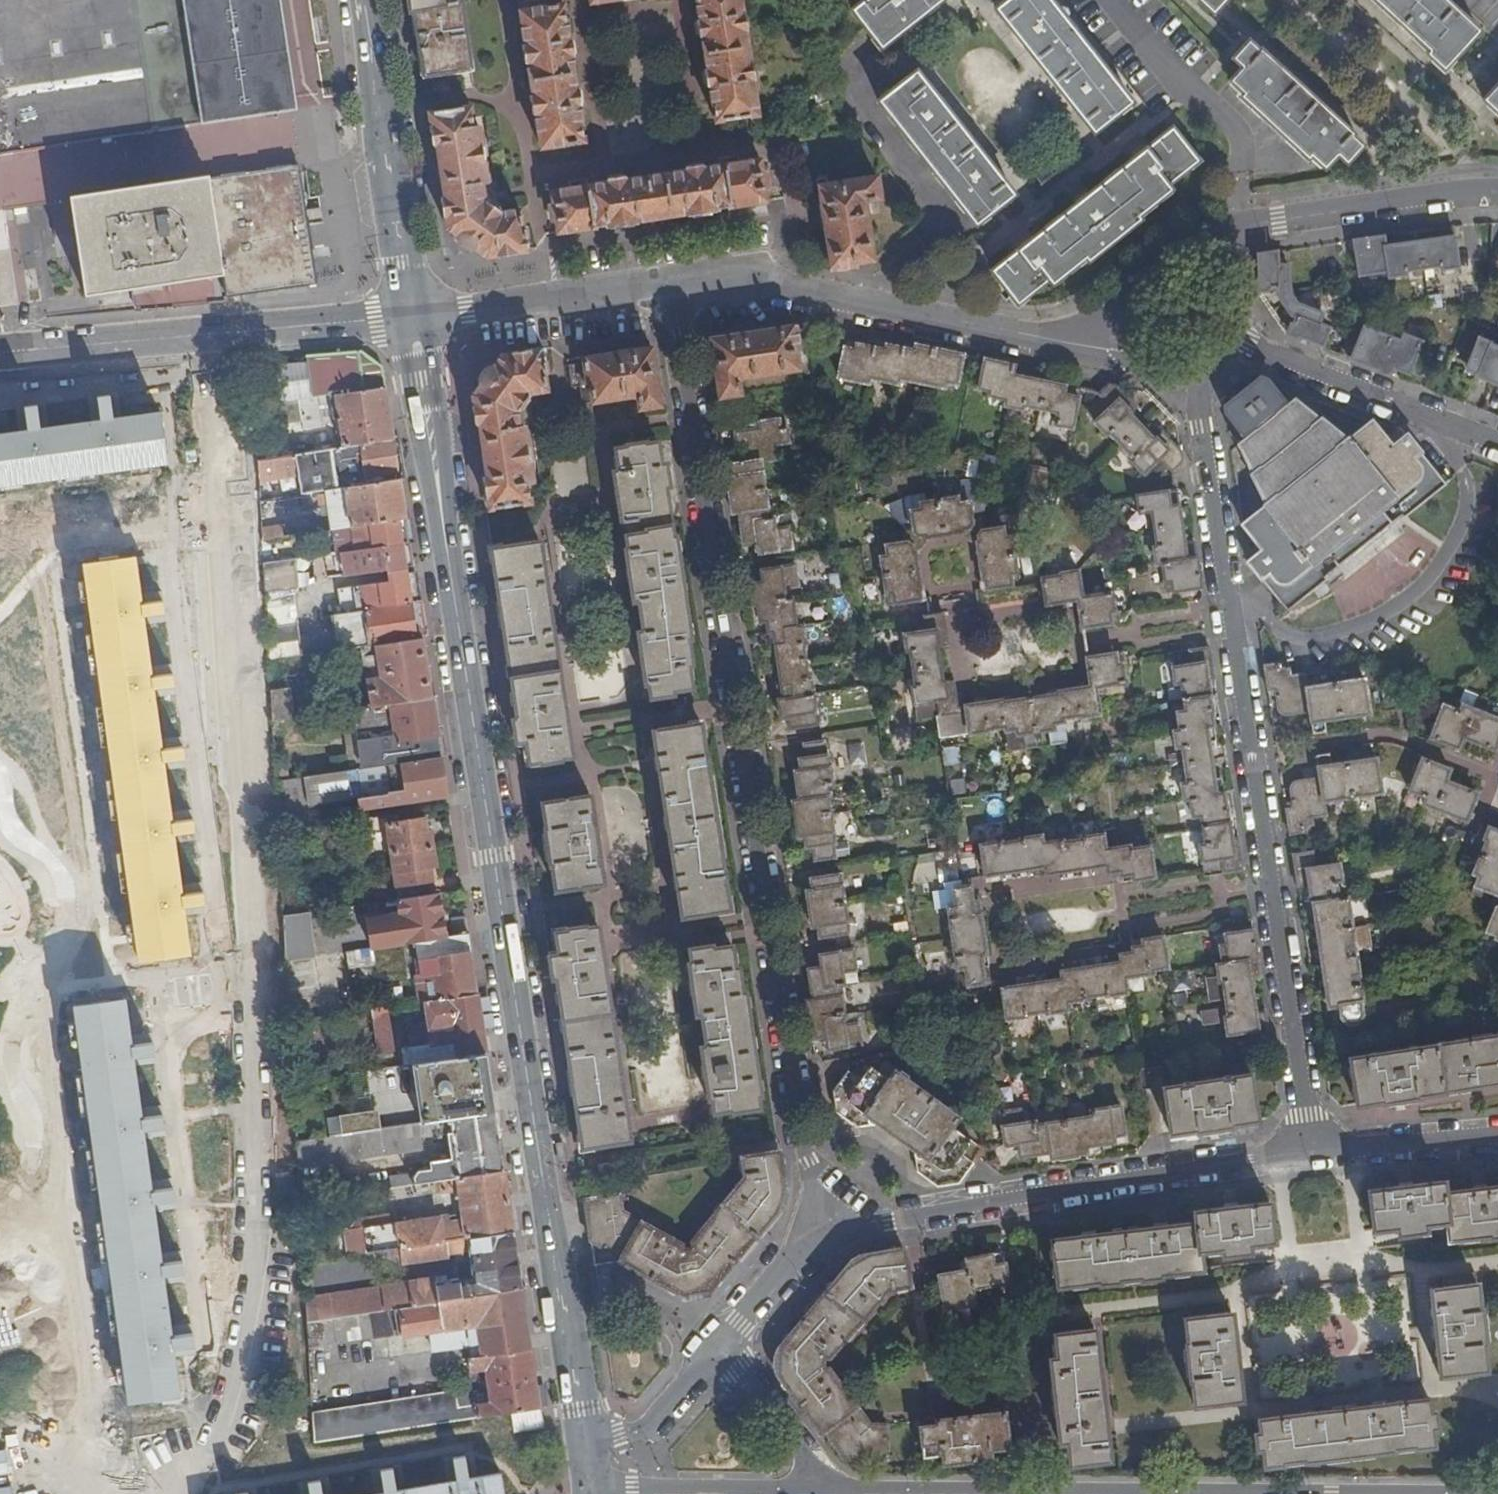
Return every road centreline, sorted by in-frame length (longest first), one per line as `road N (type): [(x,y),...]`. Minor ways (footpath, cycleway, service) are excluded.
road 1 (secondary): [(587,1493),(413,315)]
road 2 (residential): [(206,1435),(239,1332),(252,1243),(254,1087),(245,796),(202,333)]
road 3 (residential): [(806,1231),(810,1159),(669,279)]
road 4 (residential): [(1190,376),(1313,1153)]
road 5 (residential): [(806,1231),(1313,1153)]
road 6 (residential): [(669,279),(758,280),(1095,349)]
road 7 (secondary): [(413,315),(364,0)]
road 8 (residential): [(1497,442),(1230,334)]
road 9 (residential): [(1229,230),(1497,191)]
road 10 (residential): [(413,315),(669,279)]
road 11 (residential): [(413,315),(202,333)]
road 12 (residential): [(723,1344),(656,1421),(605,1446),(594,1493)]
road 13 (residential): [(202,333),(0,352)]
road 14 (residential): [(1313,1153),(1497,1136)]
road 15 (residential): [(1229,230),(1127,302),(1095,349)]
road 16 (residential): [(827,1493),(723,1344)]
road 17 (residential): [(806,1231),(723,1344)]

